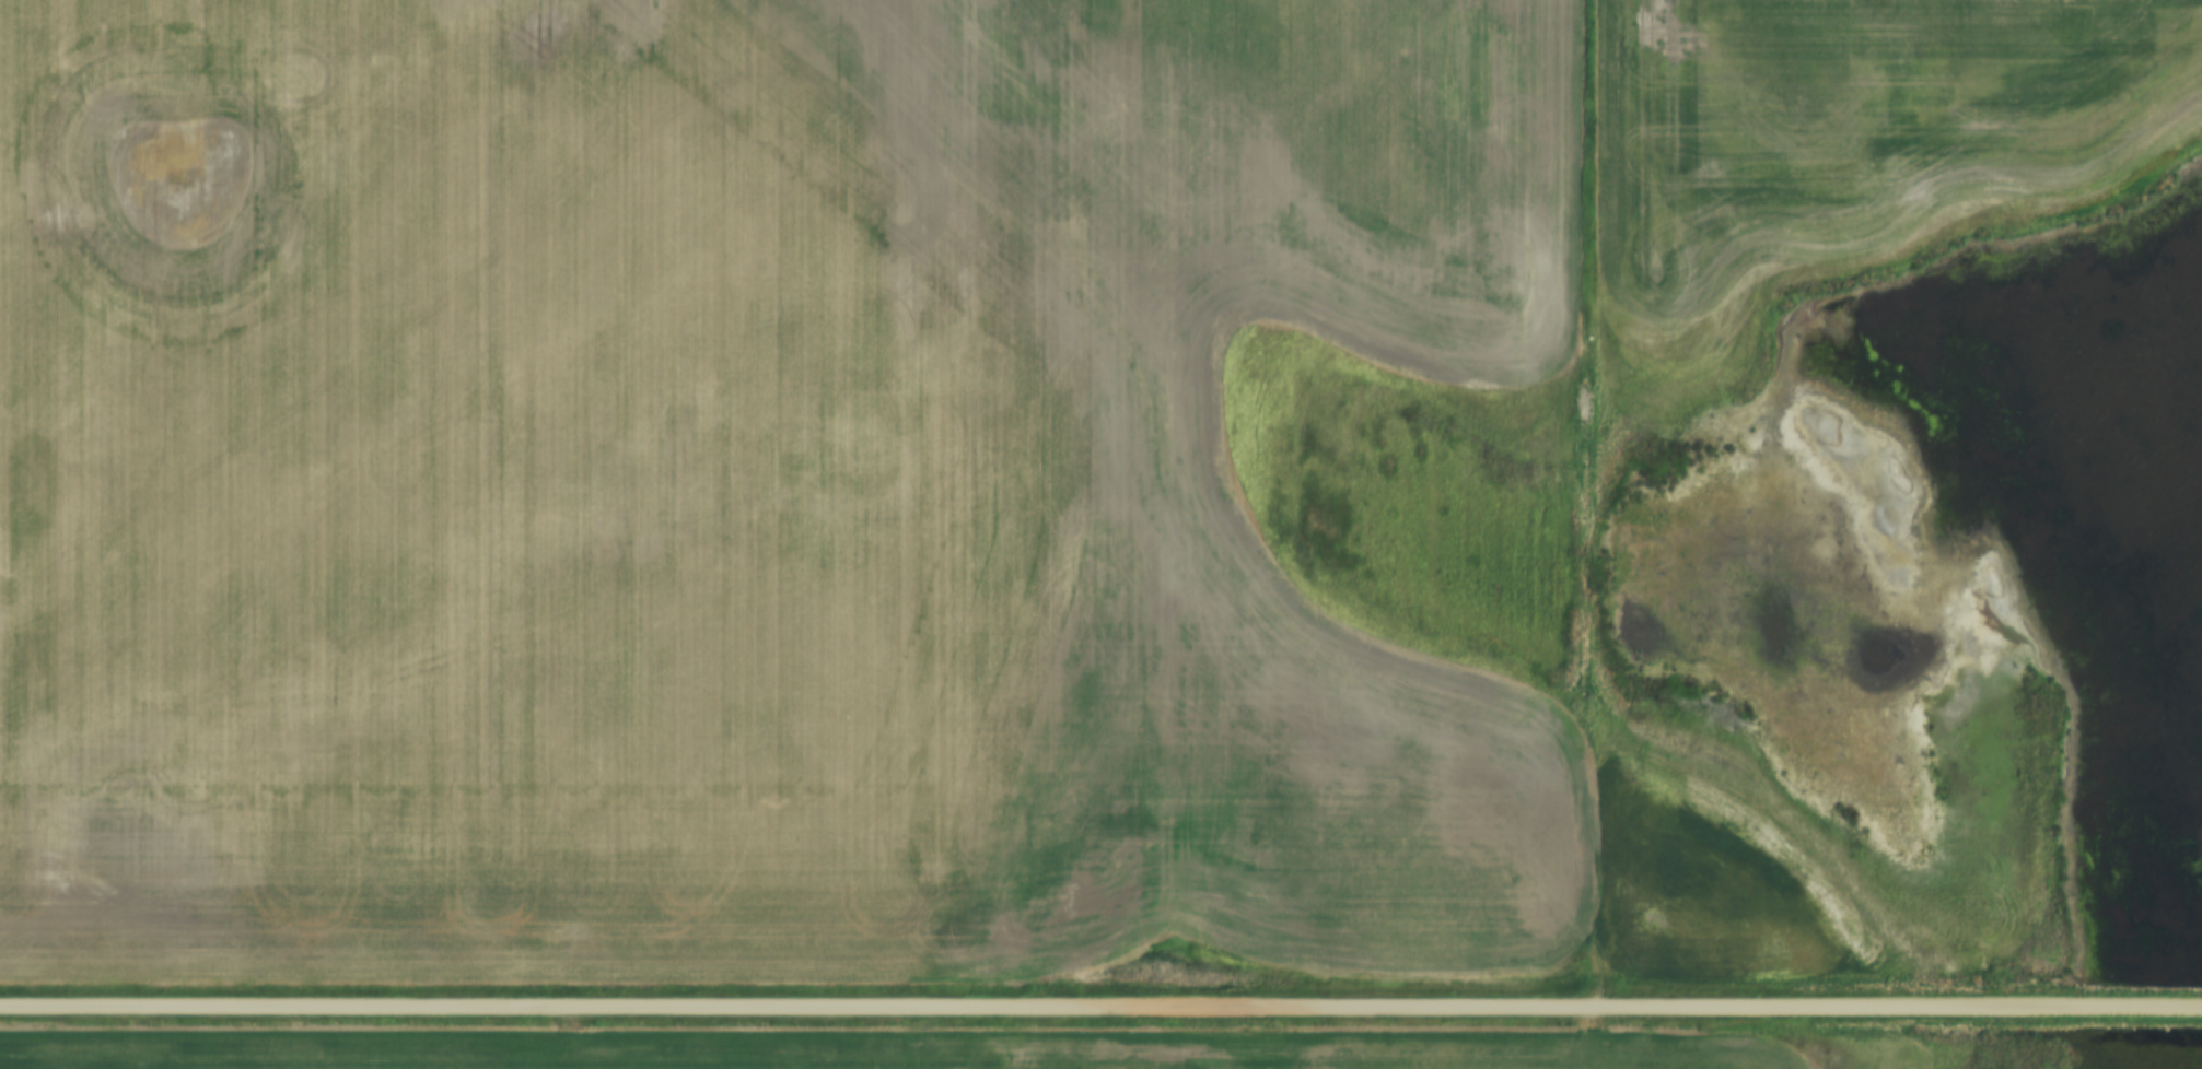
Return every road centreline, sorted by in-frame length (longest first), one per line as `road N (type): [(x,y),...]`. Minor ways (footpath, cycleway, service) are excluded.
road 1 (residential): [(0,1007),(2201,1008)]
road 2 (track): [(1591,1008),(1624,919),(1628,674)]

